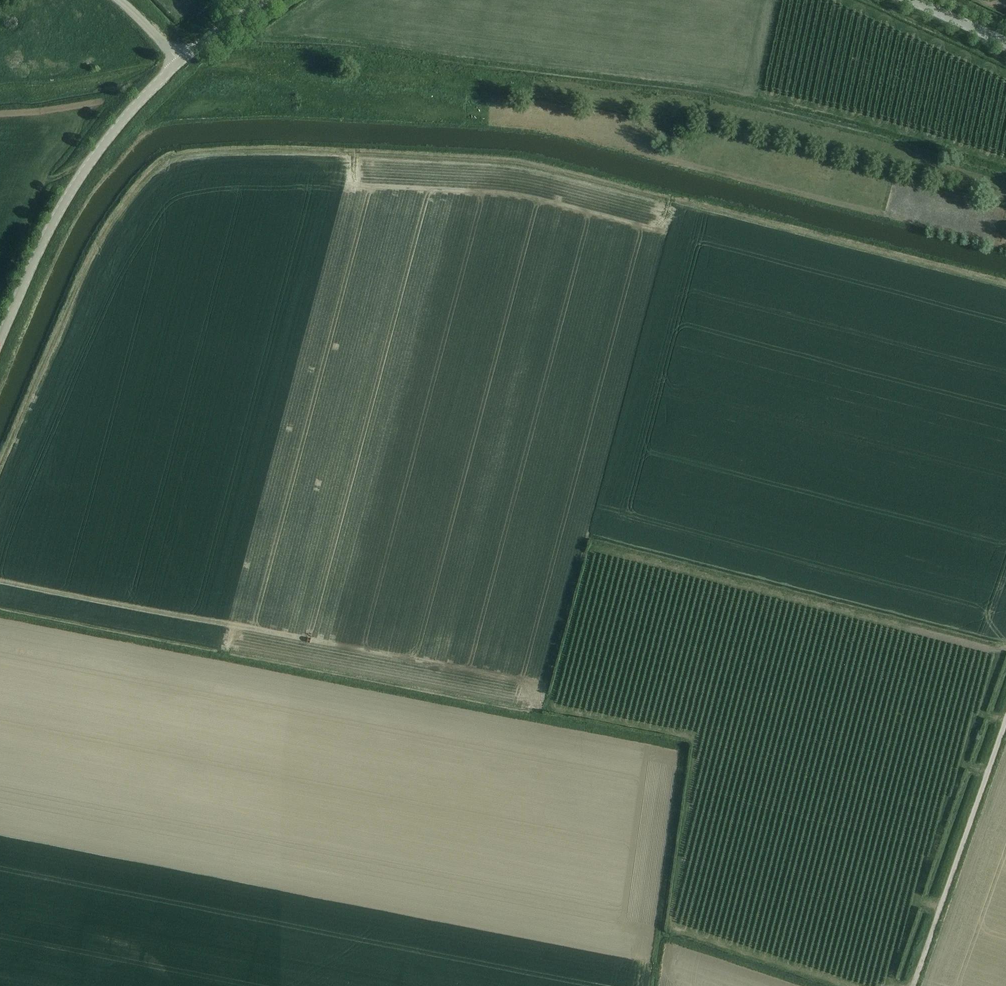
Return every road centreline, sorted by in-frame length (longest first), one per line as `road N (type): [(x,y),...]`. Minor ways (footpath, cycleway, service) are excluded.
road 1 (tertiary): [(0,348),(60,210),(116,131),(181,61)]
road 2 (unclassified): [(917,985),(1005,728)]

